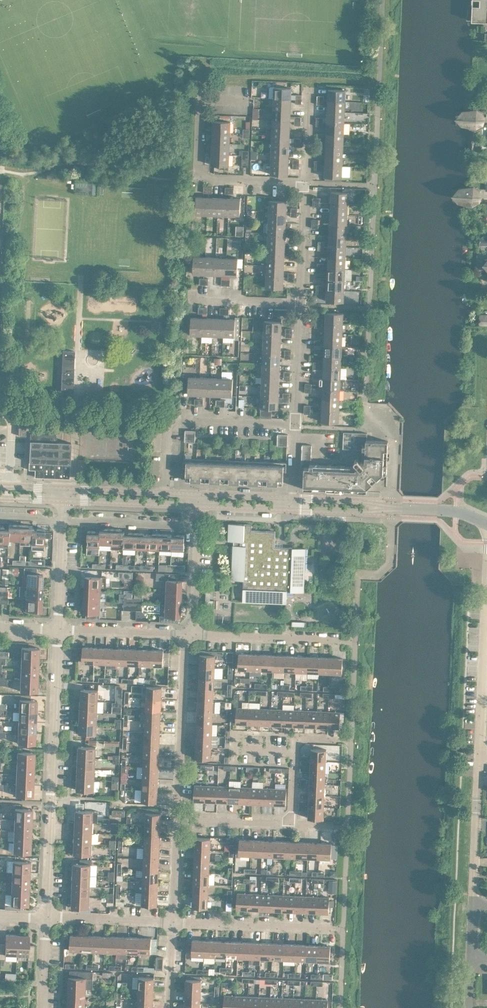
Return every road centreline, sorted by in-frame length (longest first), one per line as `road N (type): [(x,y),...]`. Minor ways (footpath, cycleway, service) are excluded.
road 1 (residential): [(486,589),(474,905)]
road 2 (residential): [(46,919),(58,629)]
road 3 (residential): [(304,186),(198,183),(200,104),(252,106)]
road 4 (residential): [(165,494),(167,435),(187,426),(295,428)]
road 5 (residential): [(175,821),(183,635)]
road 6 (residential): [(355,642),(192,636)]
road 7 (residential): [(331,928),(172,922)]
road 8 (unclassified): [(64,499),(198,506)]
road 9 (residential): [(197,527),(63,521)]
road 10 (residential): [(172,922),(46,919)]
road 11 (residential): [(183,635),(58,629)]
road 12 (residential): [(295,428),(300,304)]

